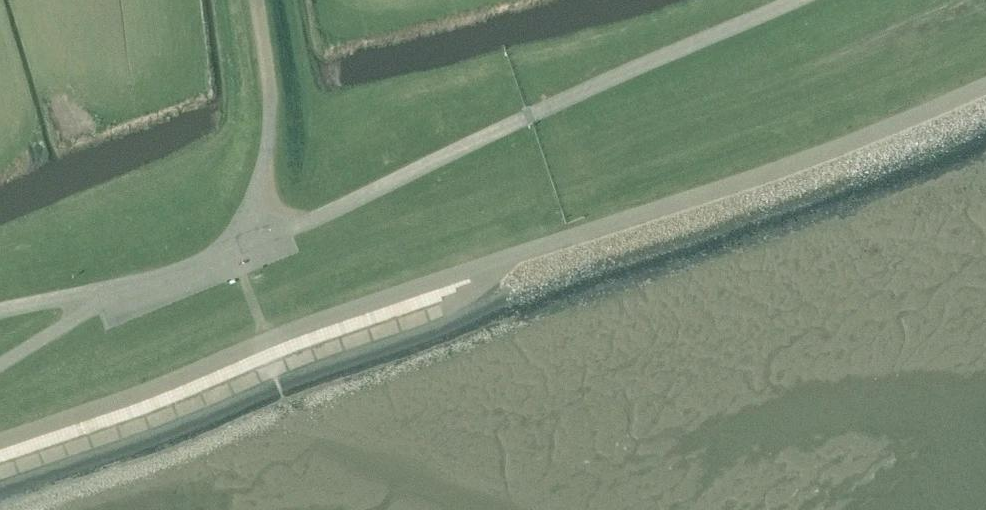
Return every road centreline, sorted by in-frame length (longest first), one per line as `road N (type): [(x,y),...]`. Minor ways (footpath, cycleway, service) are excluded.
road 1 (unclassified): [(0,462),(172,404),(279,357),(824,173),(985,104)]
road 2 (unclassified): [(265,248),(820,0)]
road 3 (unclassified): [(265,248),(278,120),(263,0)]
road 4 (unclassified): [(0,376),(173,281)]
road 5 (unclassified): [(173,281),(0,317)]

